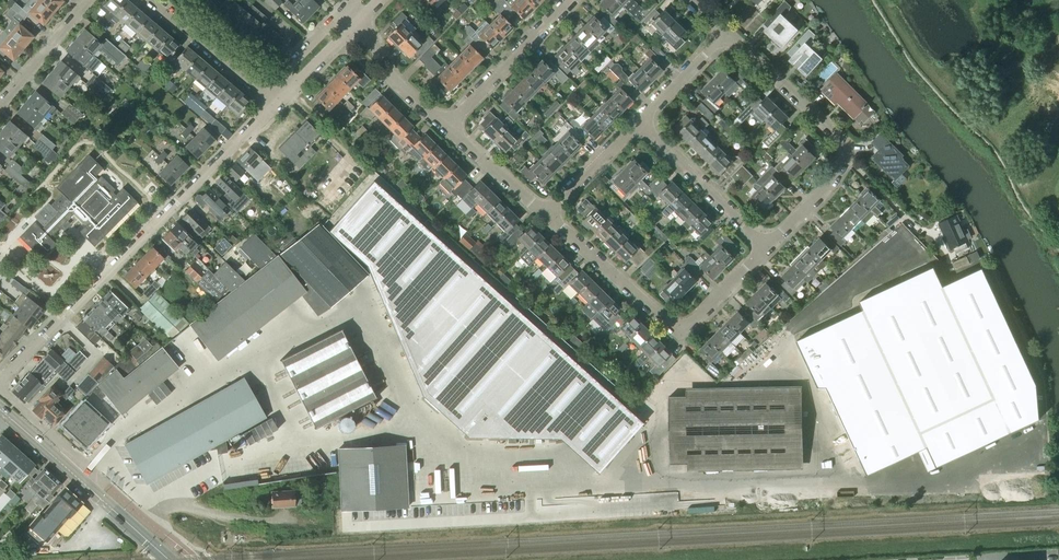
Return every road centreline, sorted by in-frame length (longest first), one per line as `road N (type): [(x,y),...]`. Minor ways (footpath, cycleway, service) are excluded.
road 1 (residential): [(0,379),(274,106)]
road 2 (residential): [(767,250),(679,333),(542,216)]
road 3 (residential): [(448,128),(576,0)]
road 4 (residential): [(767,250),(639,122)]
road 5 (residential): [(856,154),(727,37)]
road 6 (residential): [(149,0),(274,106)]
road 7 (residential): [(195,559),(81,462)]
road 8 (residential): [(0,109),(92,0)]
road 9 (residential): [(448,128),(396,81),(360,26)]
road 10 (residential): [(542,216),(639,122)]
road 11 (residential): [(856,154),(767,250)]
road 12 (tertiary): [(169,559),(72,474)]
road 13 (residential): [(542,216),(448,128)]
road 14 (residential): [(639,122),(727,37)]
road 15 (residential): [(345,12),(287,71),(274,106)]

